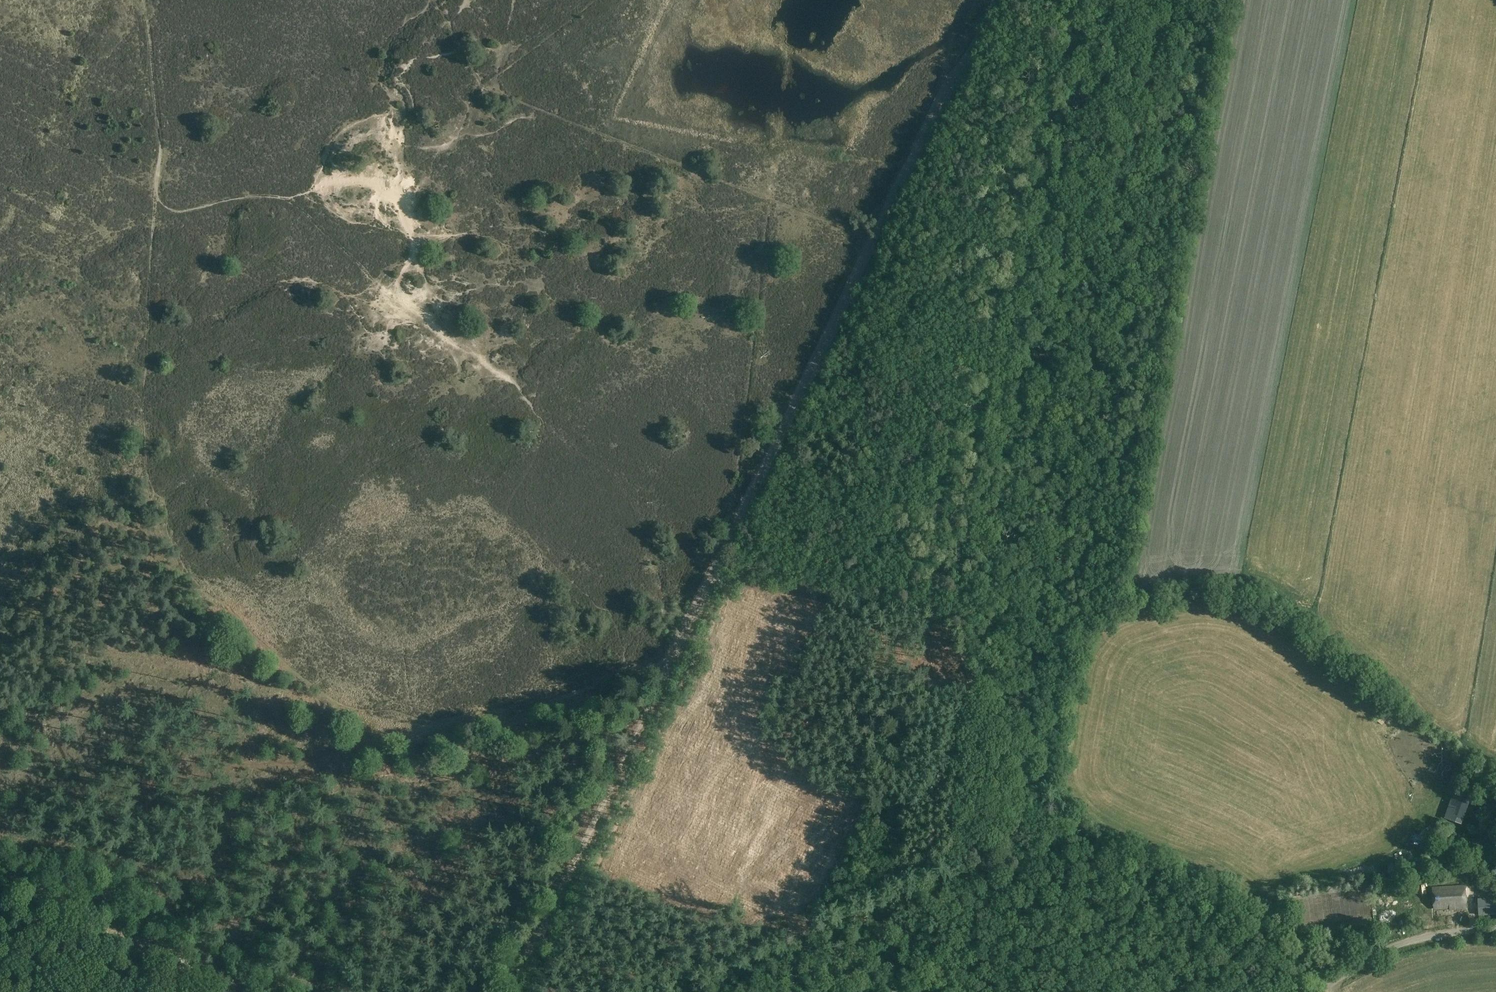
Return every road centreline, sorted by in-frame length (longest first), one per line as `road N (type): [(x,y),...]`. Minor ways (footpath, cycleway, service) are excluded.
road 1 (track): [(668,664),(996,0)]
road 2 (track): [(512,991),(668,664)]
road 3 (track): [(1059,813),(1102,845),(1176,861),(1214,881),(1326,988)]
road 4 (track): [(248,991),(0,873)]

